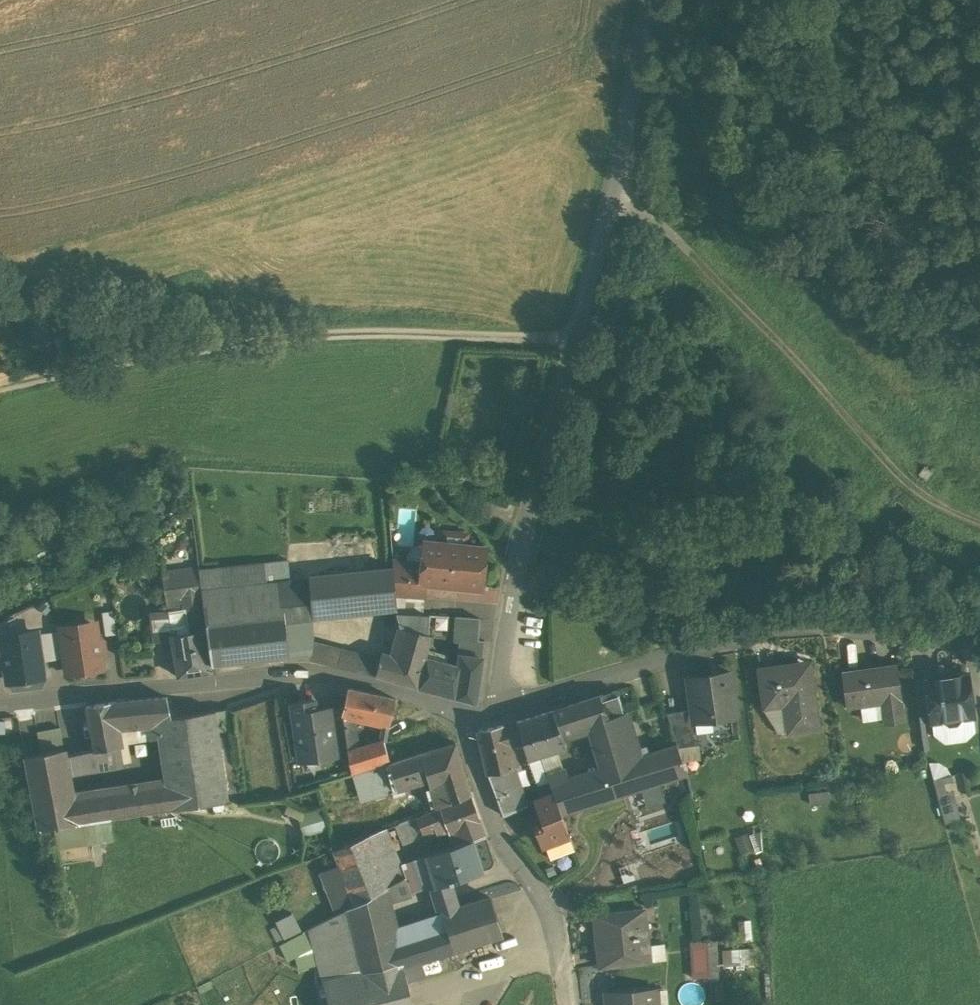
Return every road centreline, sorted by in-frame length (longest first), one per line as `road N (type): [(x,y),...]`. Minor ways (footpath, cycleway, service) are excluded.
road 1 (unclassified): [(0,387),(331,335),(566,341)]
road 2 (residential): [(974,647),(839,624),(732,629),(498,711)]
road 3 (residential): [(464,726),(412,698),(328,682),(266,680),(0,707)]
road 4 (track): [(979,287),(930,283),(885,263),(749,145),(626,133)]
road 5 (unclassified): [(498,711),(533,479),(566,341)]
road 6 (unclassified): [(566,341),(599,266),(651,0)]
road 7 (residential): [(571,1004),(559,921),(511,856),(464,726)]

